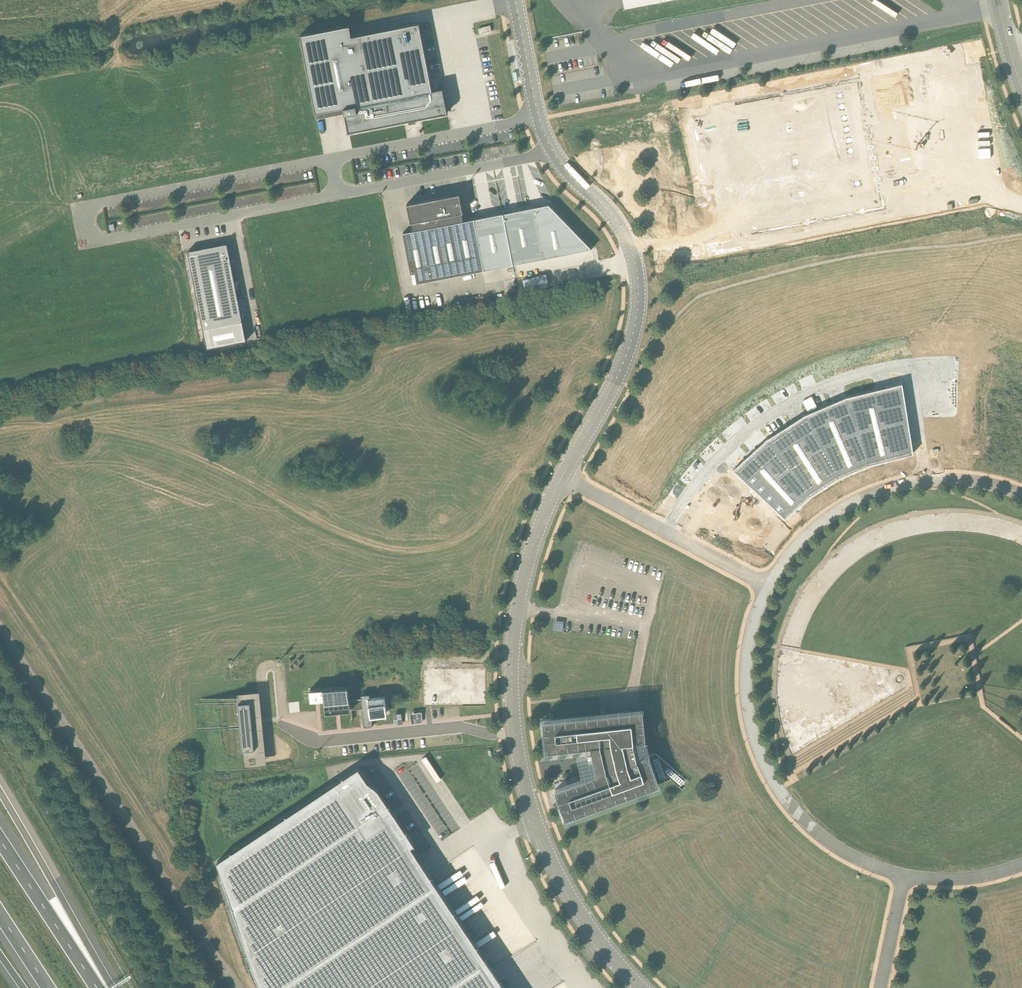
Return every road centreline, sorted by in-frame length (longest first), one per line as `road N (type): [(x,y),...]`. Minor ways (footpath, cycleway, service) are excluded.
road 1 (unclassified): [(515,0),(547,144),(618,225),(638,280),(629,349),(561,478)]
road 2 (unclassified): [(237,987),(0,627)]
road 3 (unclassified): [(769,586),(746,669),(755,741),(771,782),(834,845),(903,876)]
road 4 (unclassified): [(1021,495),(969,480),(877,490),(807,534),(769,586)]
road 5 (unclassified): [(561,478),(513,631),(516,741)]
road 6 (unclassified): [(769,586),(561,478)]
road 7 (motorway): [(104,987),(0,793)]
road 8 (unclassified): [(516,741),(461,726),(320,738)]
road 9 (motorway): [(98,987),(0,838)]
road 10 (unclassified): [(642,987),(600,943),(556,871)]
road 11 (unclassified): [(516,741),(532,819),(556,871)]
road 12 (unclassified): [(903,876),(958,880),(1021,865)]

